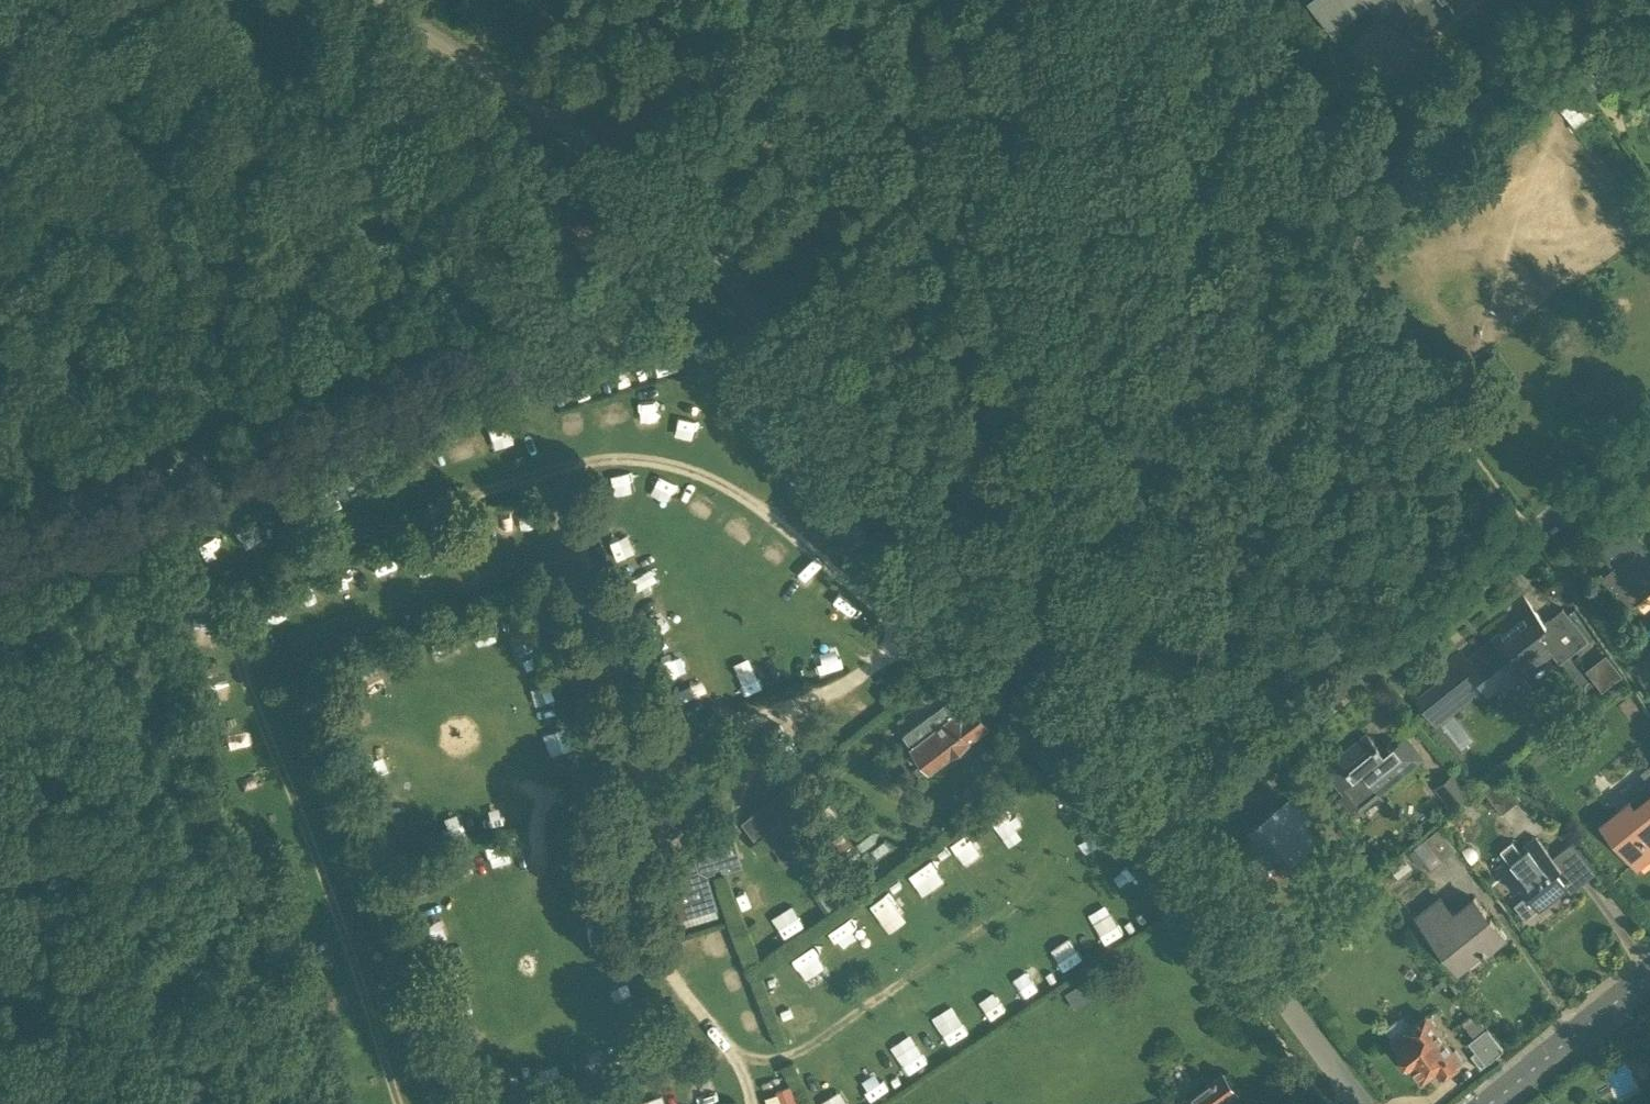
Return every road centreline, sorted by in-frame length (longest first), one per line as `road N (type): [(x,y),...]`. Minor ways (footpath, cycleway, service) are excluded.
road 1 (track): [(921,641),(760,510),(719,484),(638,460),(566,470),(305,553),(258,577),(239,607),(237,655),(398,1103)]
road 2 (unclassified): [(993,612),(806,368),(673,216),(528,99),(363,0)]
road 3 (track): [(751,1103),(732,1052),(653,951),(637,895),(643,791),(673,748),(816,699),(896,652)]
road 4 (residential): [(1649,437),(1159,832)]
road 5 (unclassified): [(1068,606),(1098,158)]
road 6 (residential): [(1361,1103),(1159,832)]
road 7 (residential): [(1493,1103),(1649,976)]
road 8 (track): [(1125,0),(1117,122),(1098,158)]
road 9 (unclassified): [(1159,832),(1063,702)]
road 10 (track): [(673,748),(542,793)]

